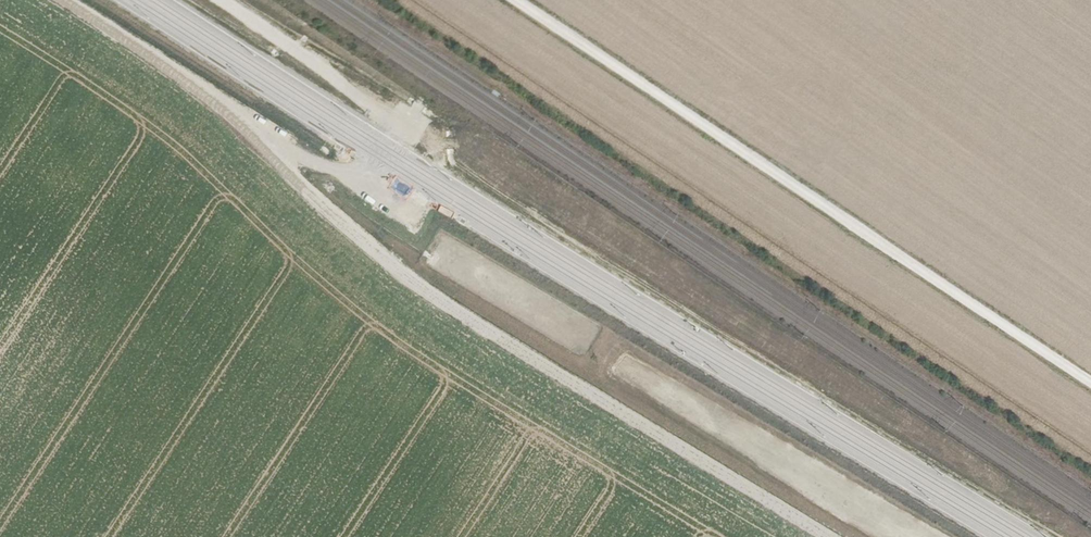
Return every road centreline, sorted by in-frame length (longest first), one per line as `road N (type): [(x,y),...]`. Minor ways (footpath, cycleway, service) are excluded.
road 1 (track): [(830,536),(432,293),(201,85),(64,0)]
road 2 (track): [(517,0),(1090,384)]
road 3 (track): [(217,0),(412,131)]

